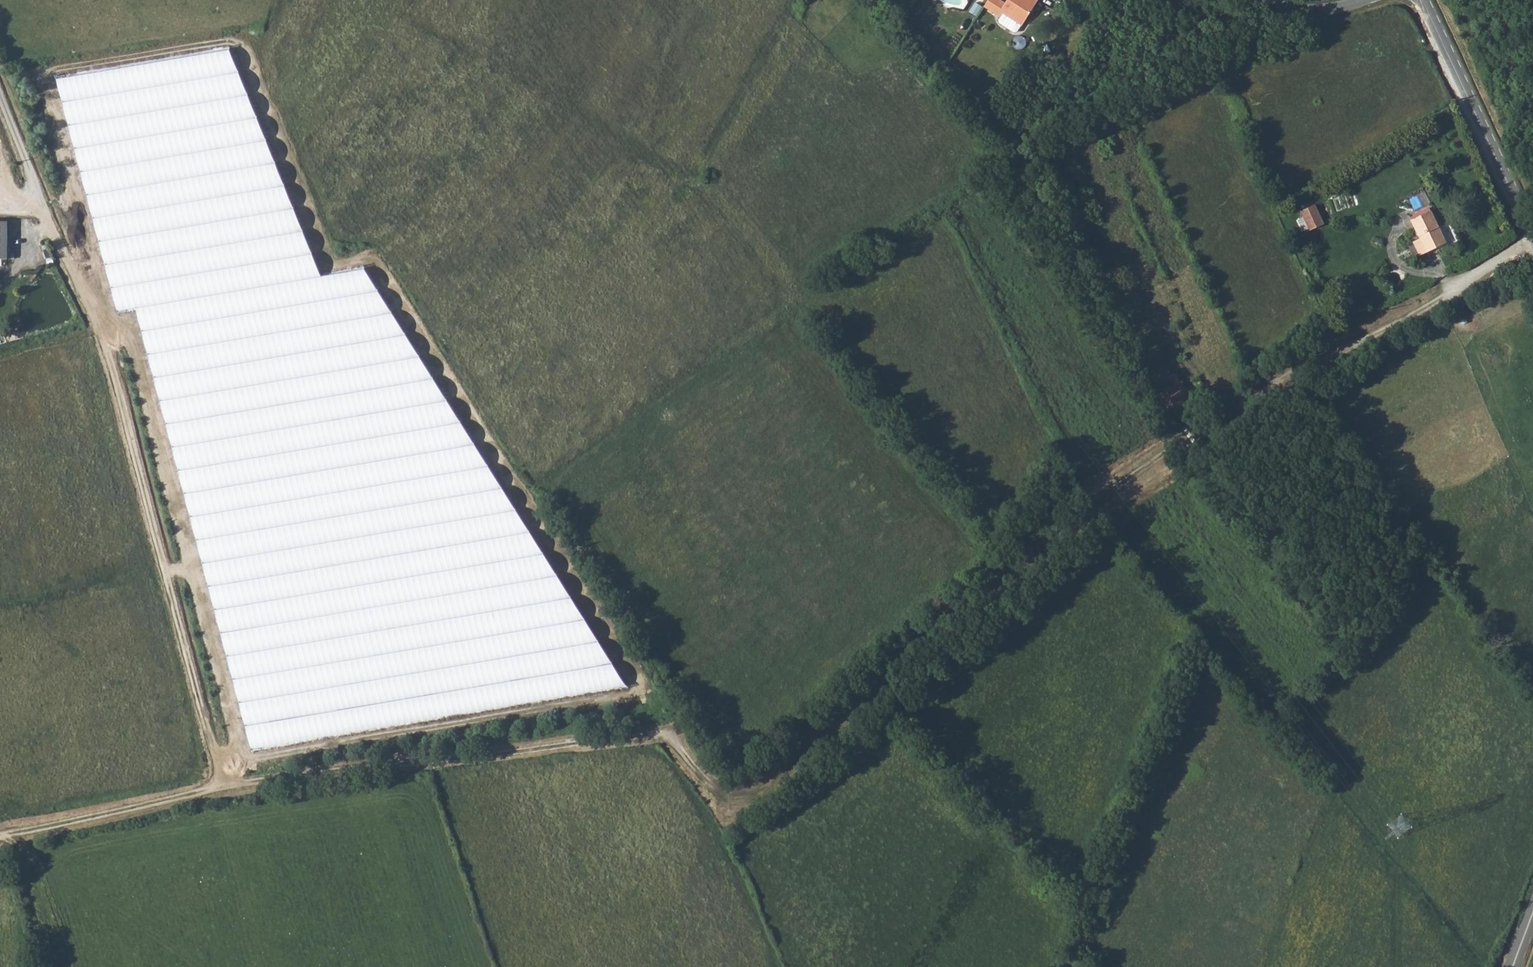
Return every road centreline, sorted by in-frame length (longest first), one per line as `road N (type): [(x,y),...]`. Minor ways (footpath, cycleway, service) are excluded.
road 1 (track): [(1532,238),(1127,480),(749,788),(713,786),(674,741),(653,734),(222,786),(0,837)]
road 2 (track): [(30,174),(114,369),(222,786)]
road 3 (unclassified): [(1423,0),(1532,236)]

